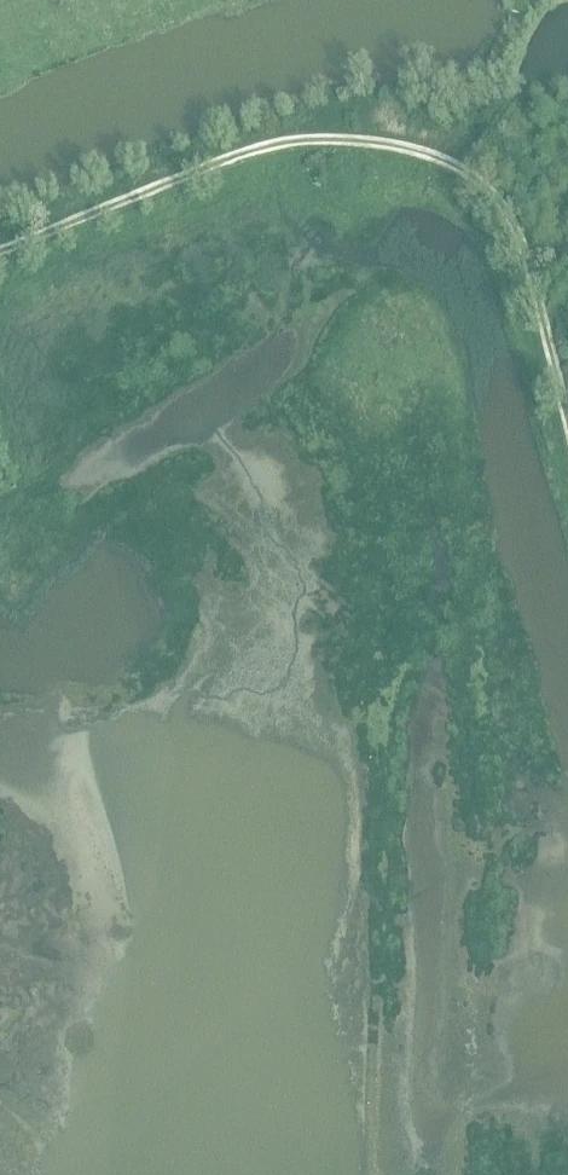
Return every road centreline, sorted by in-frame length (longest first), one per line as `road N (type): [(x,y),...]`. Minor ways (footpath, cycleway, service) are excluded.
road 1 (track): [(0,243),(243,148),(313,138),(431,154),(499,195),(567,445)]

